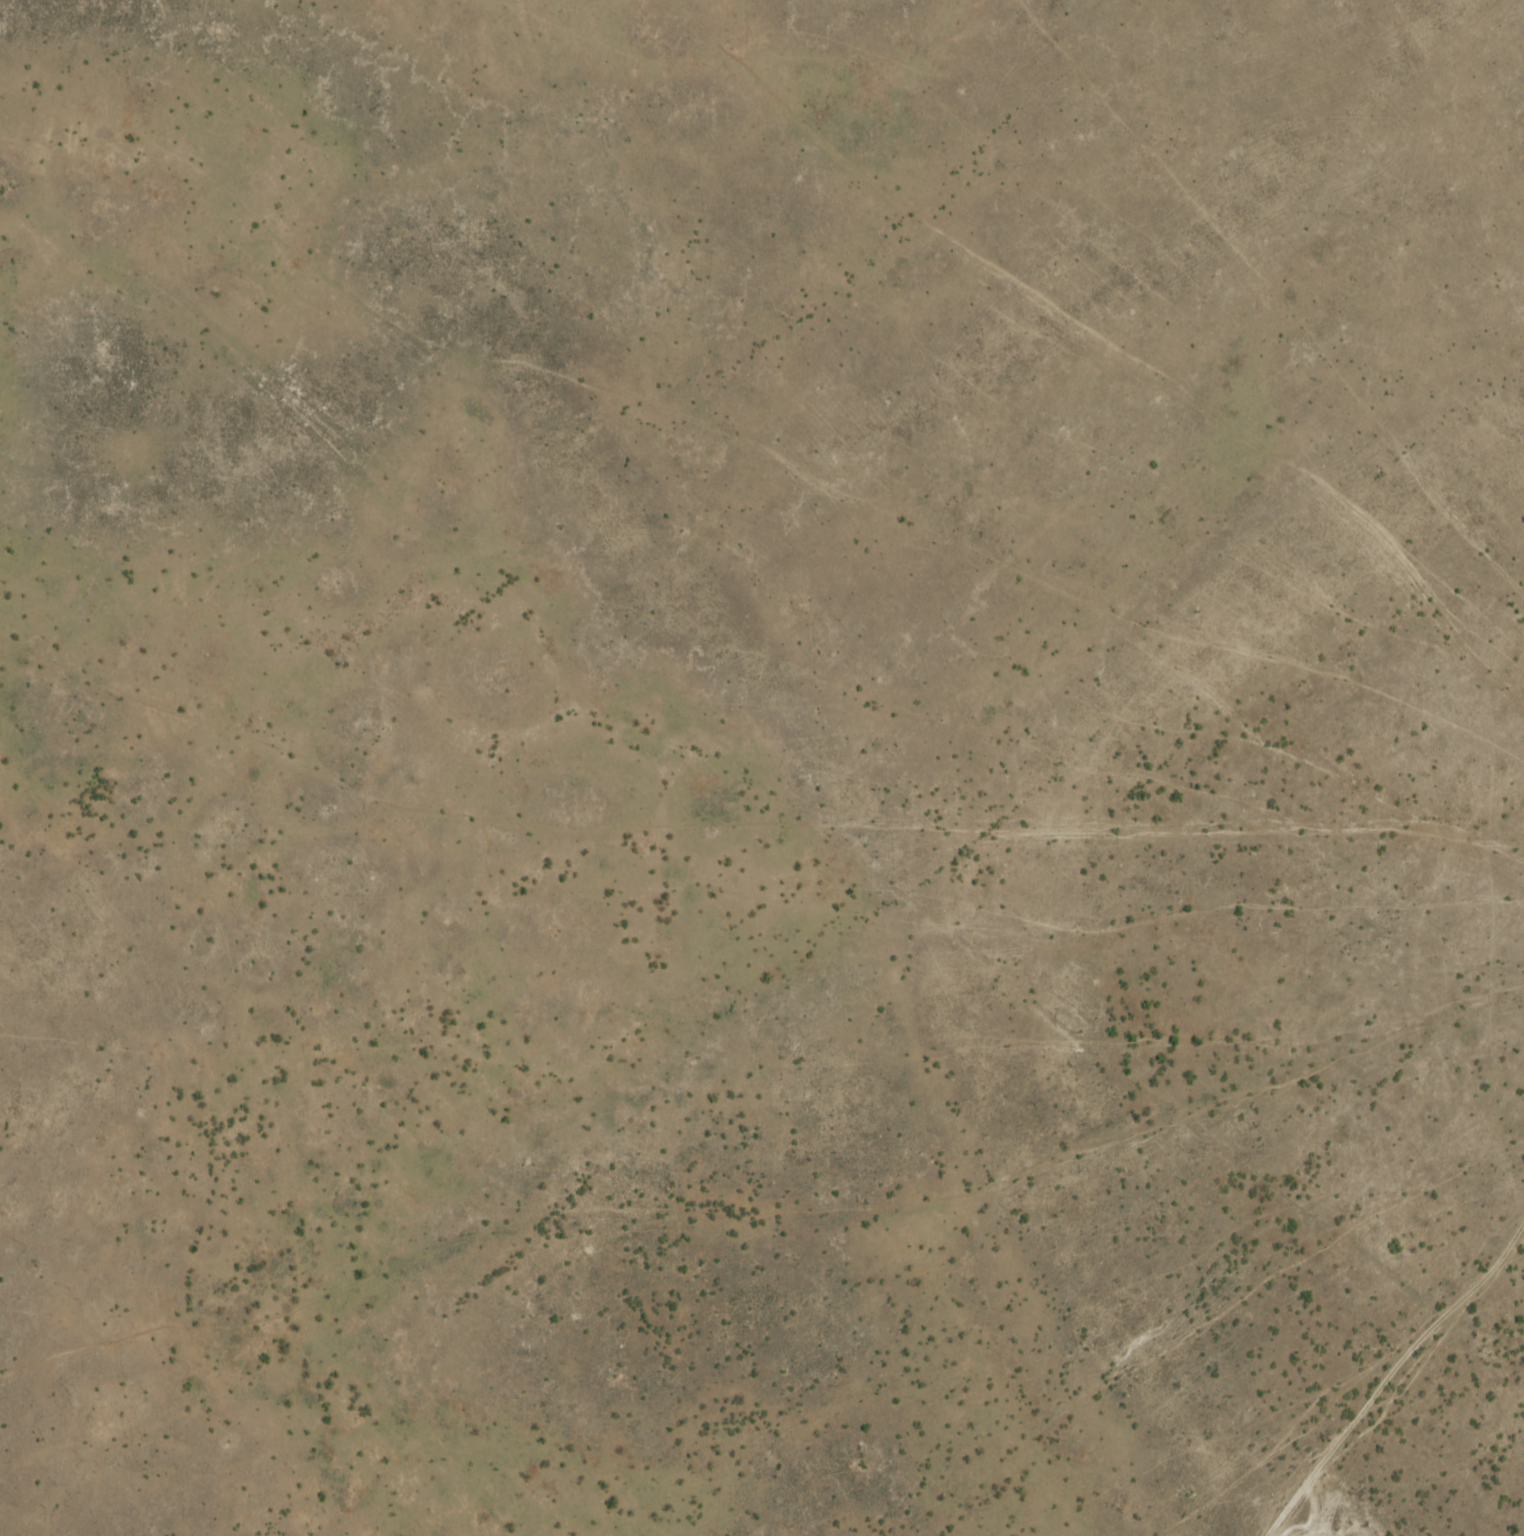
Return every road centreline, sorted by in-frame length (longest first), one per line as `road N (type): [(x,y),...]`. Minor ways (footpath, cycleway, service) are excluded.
road 1 (track): [(1276,1535),(1280,1498),(1300,1457),(1523,1225)]

